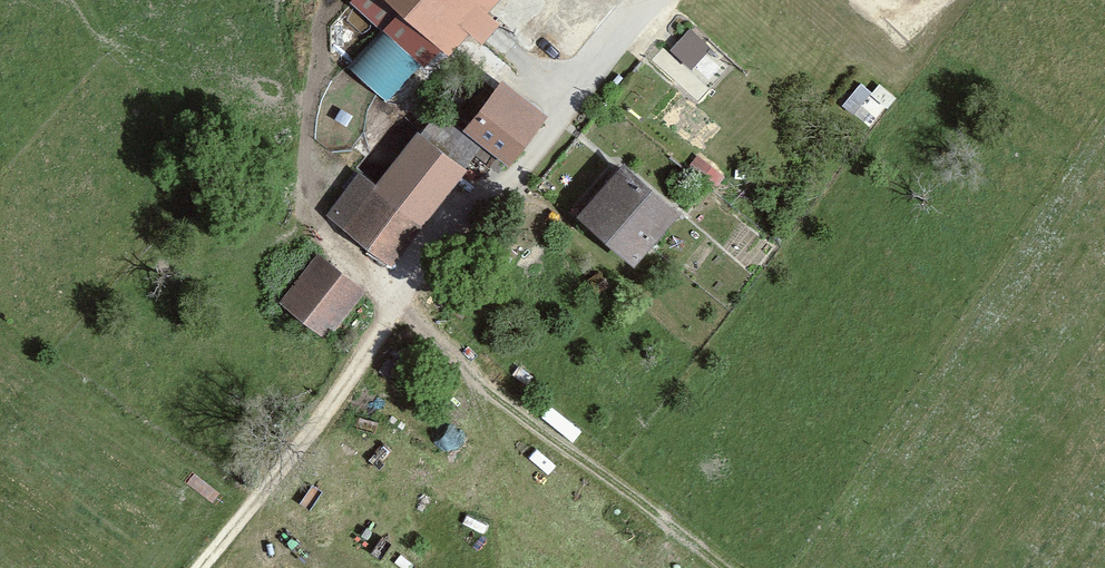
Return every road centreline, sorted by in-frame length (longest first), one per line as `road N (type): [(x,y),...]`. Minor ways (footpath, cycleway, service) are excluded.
road 1 (track): [(729,567),(401,300),(388,266),(337,225),(325,188),(318,84),(343,0)]
road 2 (unclassified): [(672,0),(401,300),(198,567)]
road 3 (track): [(419,91),(325,188)]

